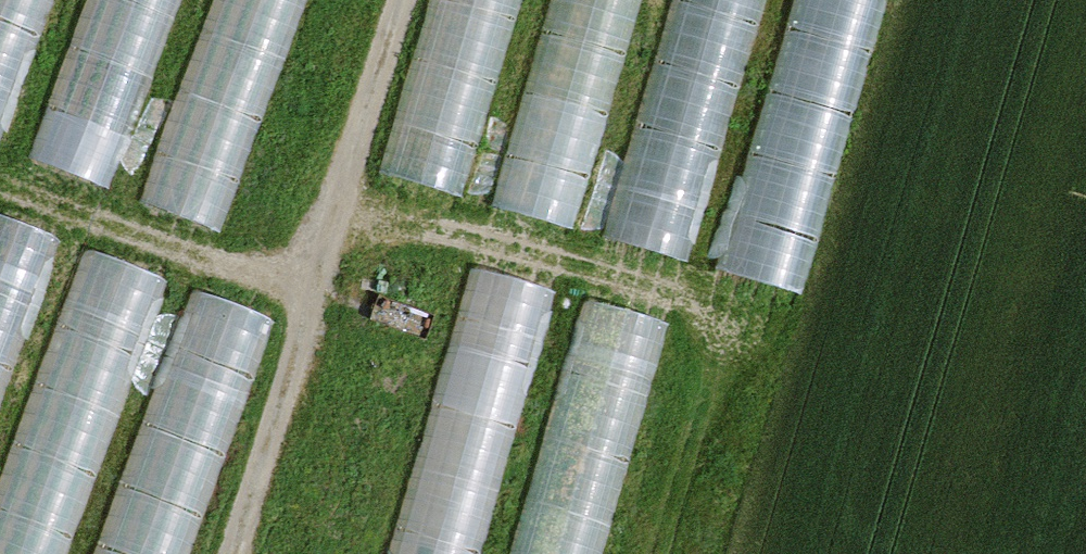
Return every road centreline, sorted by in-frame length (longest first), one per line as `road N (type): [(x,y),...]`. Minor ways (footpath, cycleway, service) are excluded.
road 1 (track): [(239,553),(403,0)]
road 2 (track): [(0,185),(149,245),(317,297)]
road 3 (track): [(659,291),(514,244),(336,213)]

